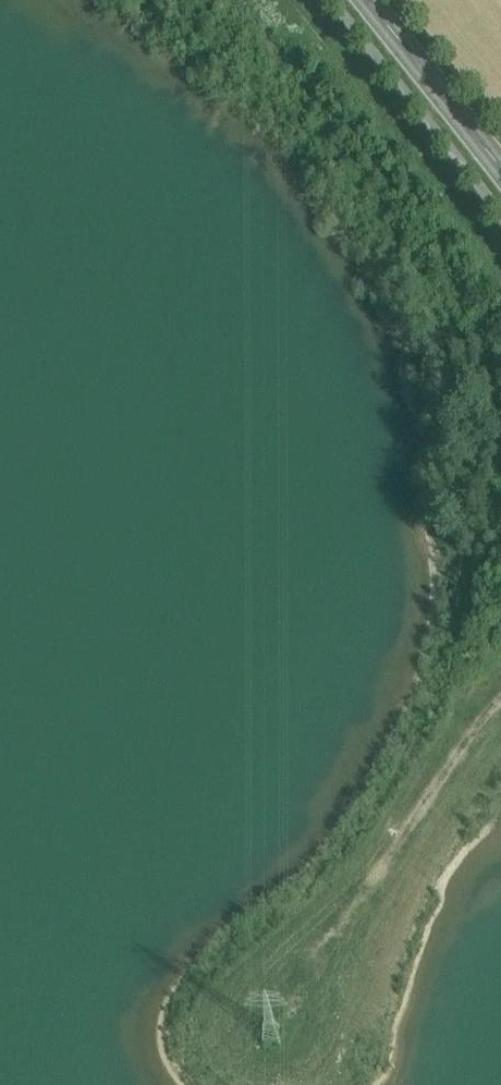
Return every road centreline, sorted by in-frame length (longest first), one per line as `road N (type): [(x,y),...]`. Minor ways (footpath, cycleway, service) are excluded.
road 1 (secondary): [(500,170),(368,0)]

